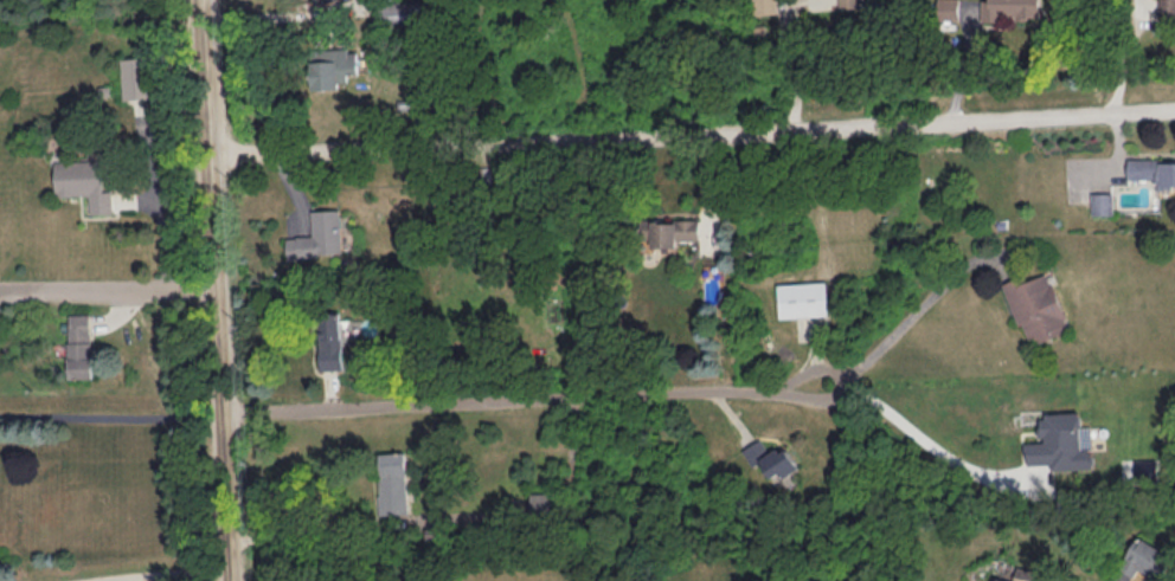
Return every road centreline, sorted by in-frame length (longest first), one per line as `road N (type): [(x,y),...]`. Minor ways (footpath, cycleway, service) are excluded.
road 1 (residential): [(211,154),(1174,109)]
road 2 (residential): [(221,414),(815,386)]
road 3 (residential): [(201,0),(231,580)]
road 4 (residential): [(216,283),(0,288)]

